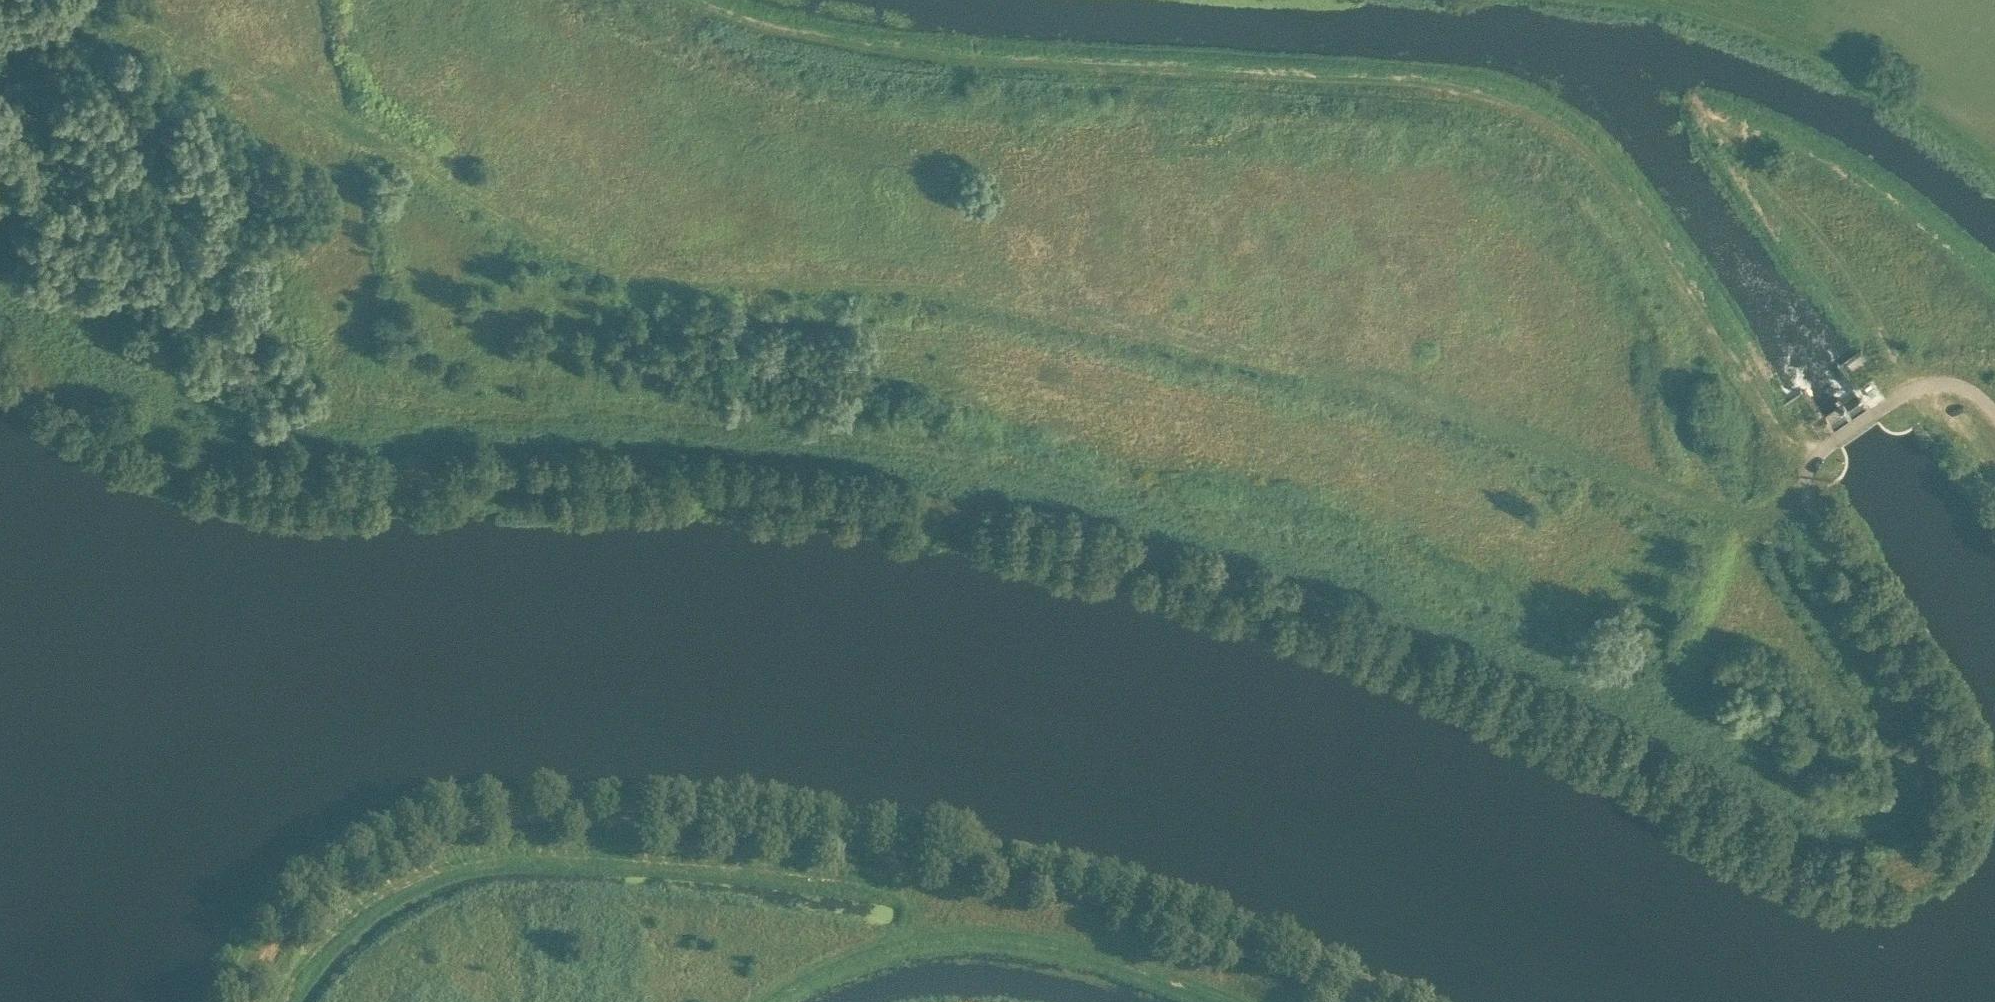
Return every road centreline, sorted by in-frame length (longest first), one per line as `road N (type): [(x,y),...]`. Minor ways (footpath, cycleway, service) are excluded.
road 1 (track): [(246,1001),(300,917),(376,859),(498,822),(581,820),(884,847),(1168,926),(1377,1001)]
road 2 (unclassified): [(1804,475),(1810,460),(1922,385),(1966,389),(1994,411)]
road 3 (track): [(1922,385),(1994,481)]

